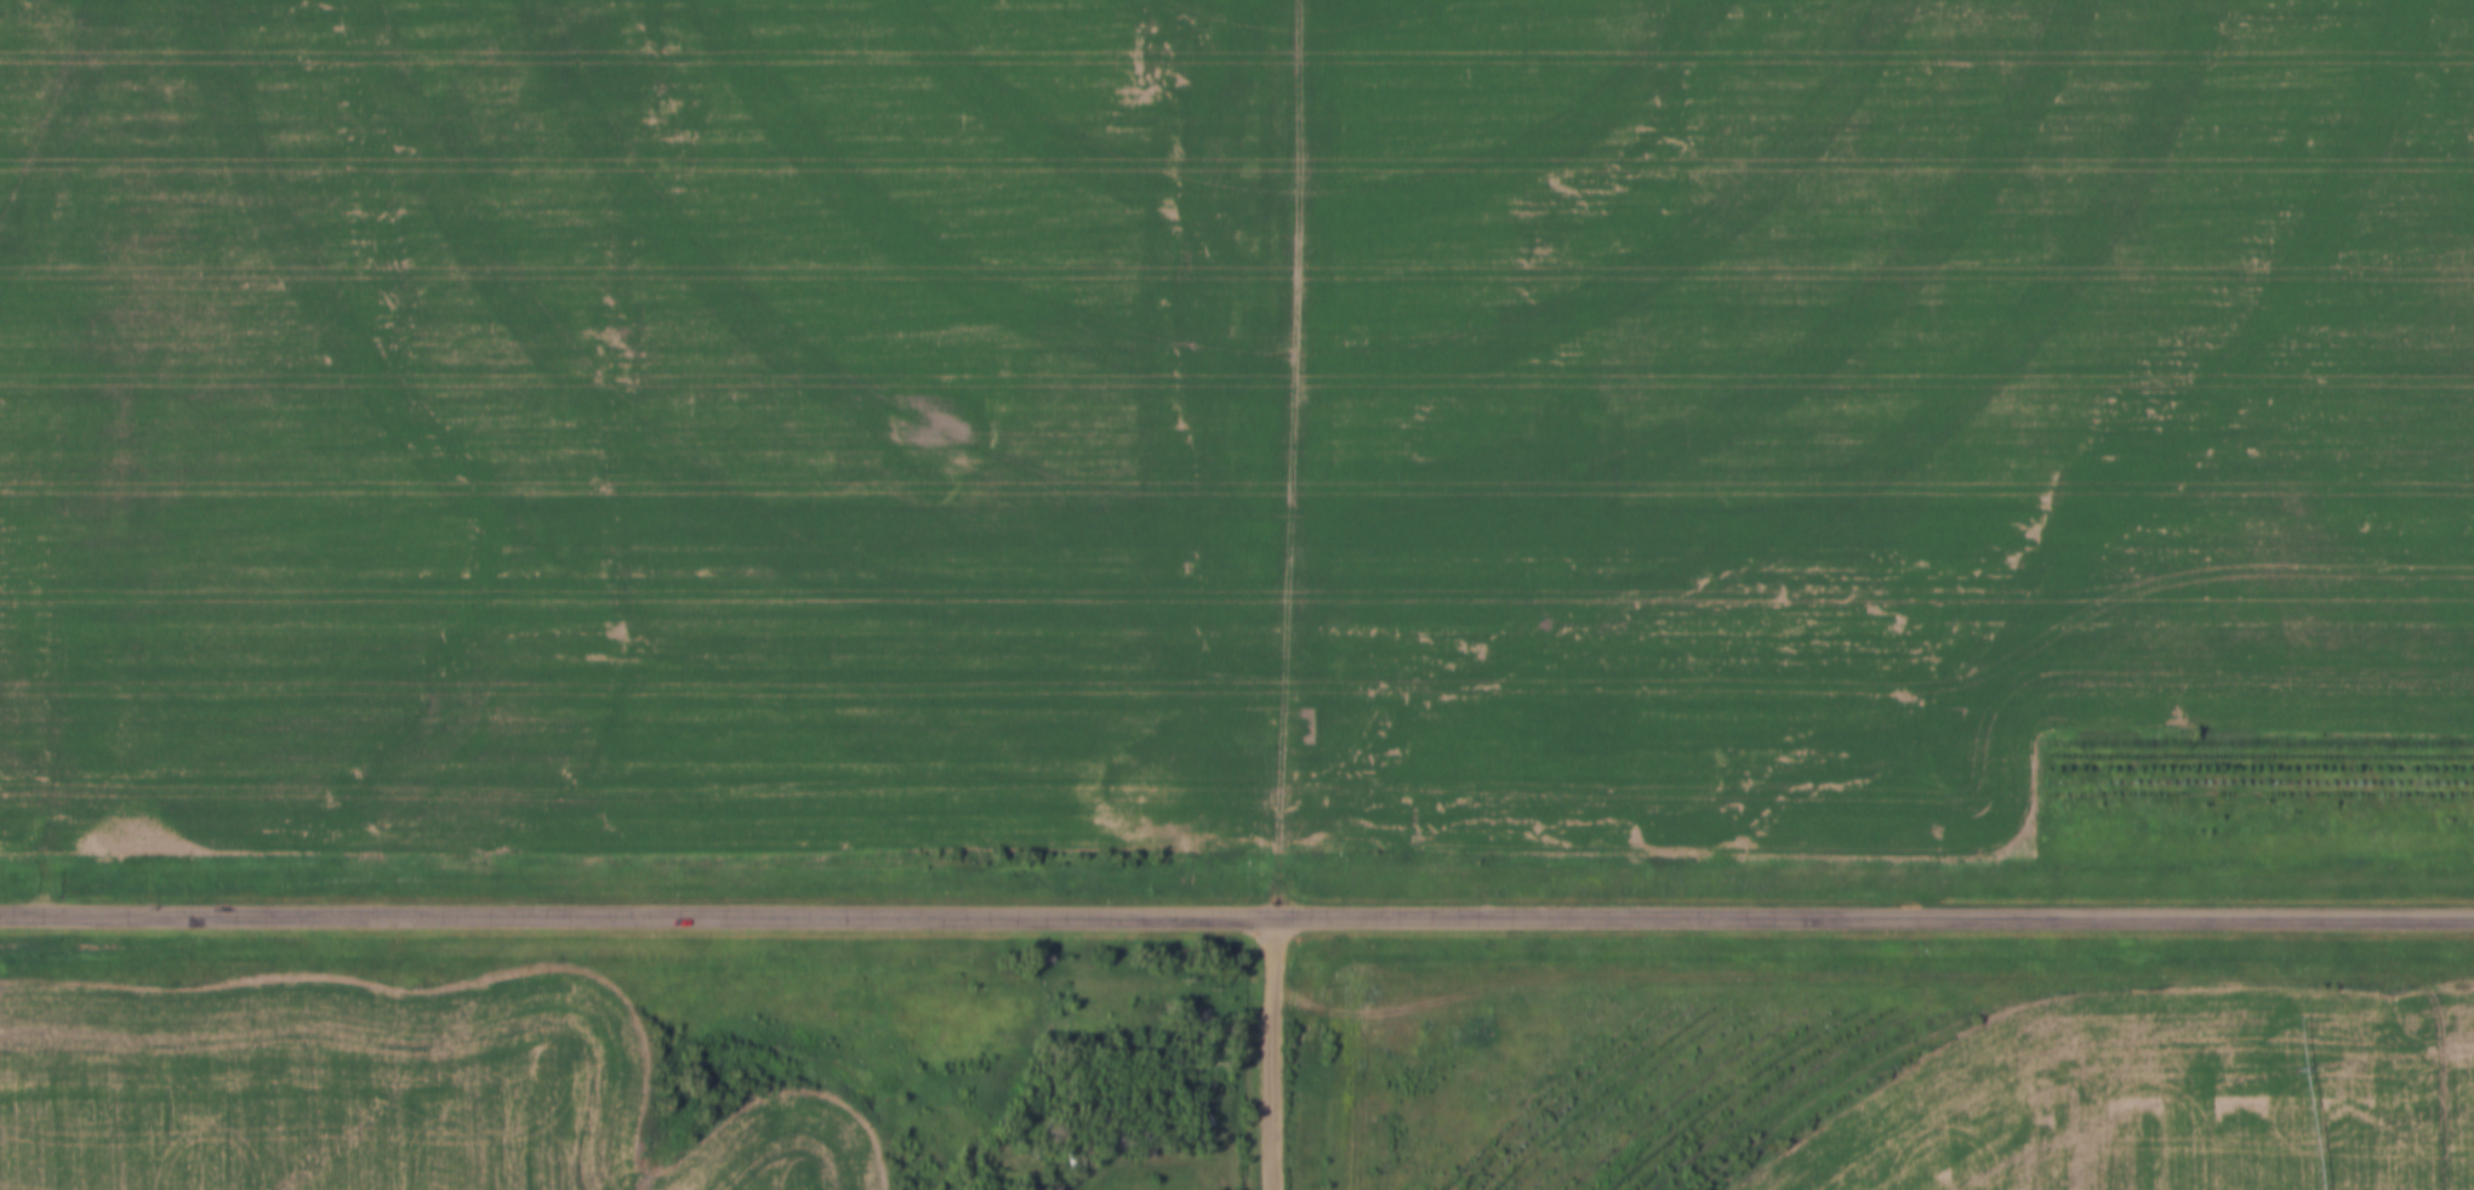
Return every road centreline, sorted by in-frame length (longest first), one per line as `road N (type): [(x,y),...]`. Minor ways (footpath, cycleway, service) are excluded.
road 1 (residential): [(2473,920),(0,917)]

